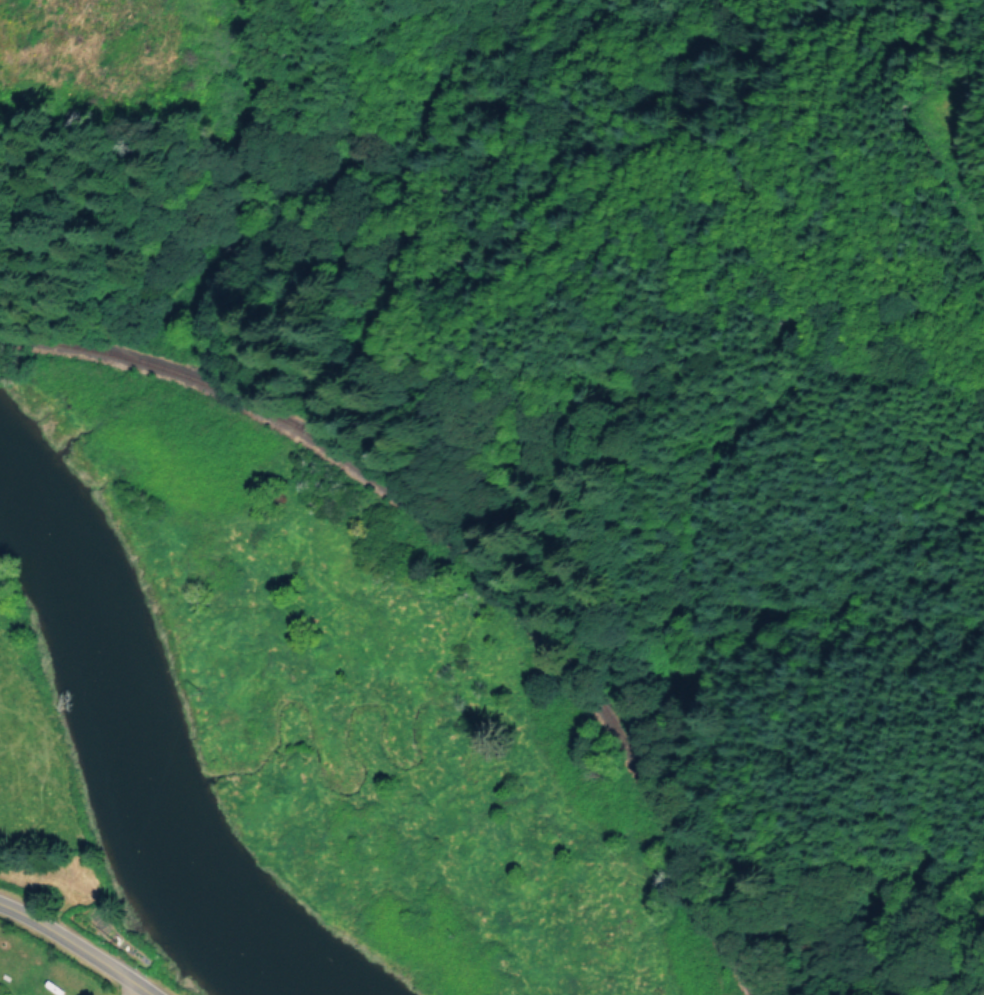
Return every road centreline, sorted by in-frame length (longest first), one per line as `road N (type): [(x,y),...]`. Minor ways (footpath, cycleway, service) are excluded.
road 1 (tertiary): [(0,906),(153,994)]

